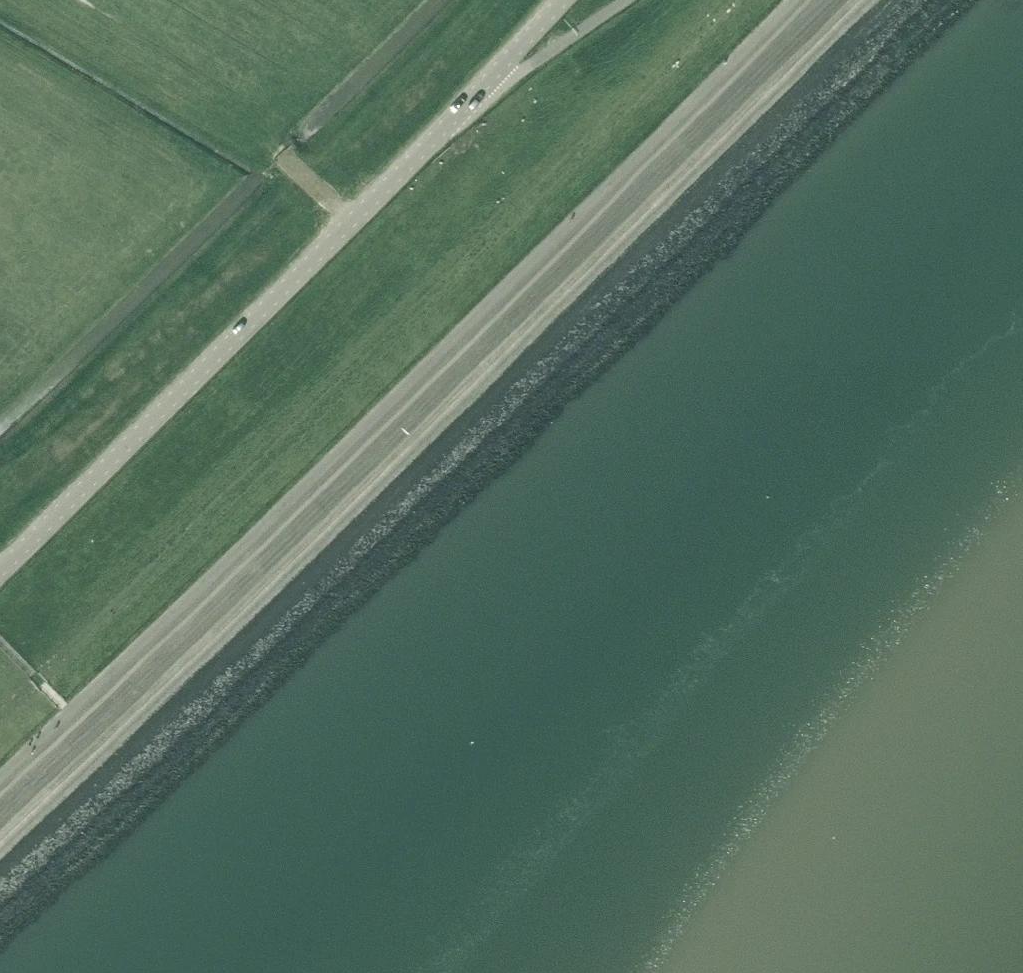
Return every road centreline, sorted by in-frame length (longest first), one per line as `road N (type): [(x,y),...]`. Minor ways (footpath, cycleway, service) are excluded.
road 1 (tertiary): [(0,569),(562,0)]

